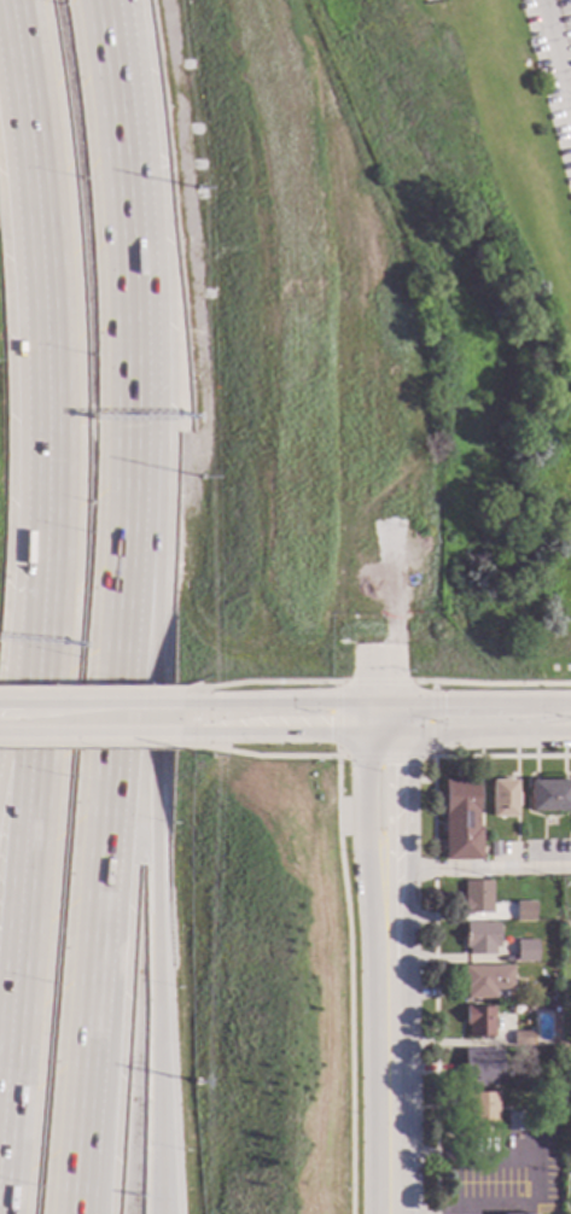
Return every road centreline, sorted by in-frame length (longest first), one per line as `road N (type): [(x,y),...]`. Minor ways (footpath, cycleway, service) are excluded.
road 1 (motorway): [(80,1213),(141,415)]
road 2 (motorway): [(162,1213),(161,586),(141,415)]
road 3 (motorway): [(13,0),(45,214),(53,401),(41,667)]
road 4 (motorway): [(41,667),(0,1186)]
road 5 (motorway): [(141,415),(128,135),(107,0)]
road 6 (secondary): [(570,704),(363,705)]
road 7 (secondary): [(0,735),(191,736)]
road 8 (secondary): [(191,705),(0,706)]
road 9 (tertiary): [(383,862),(386,1052)]
road 10 (secondary): [(191,736),(365,733)]
road 11 (secondary): [(398,734),(570,735)]
road 12 (secondary): [(363,705),(191,705)]
road 13 (tertiary): [(386,1052),(389,1213)]
road 14 (tertiary): [(365,733),(366,834),(383,862)]
road 15 (tertiary): [(383,862),(398,833),(398,734)]

